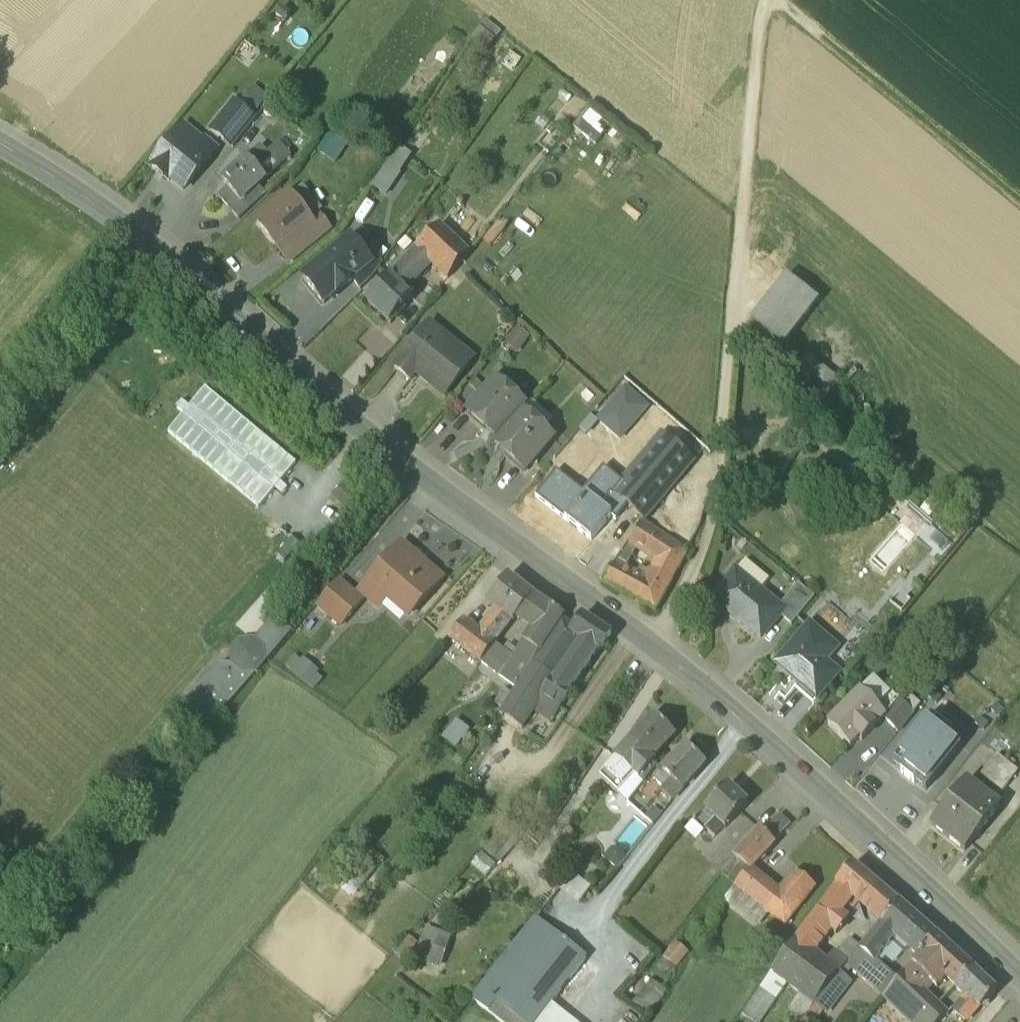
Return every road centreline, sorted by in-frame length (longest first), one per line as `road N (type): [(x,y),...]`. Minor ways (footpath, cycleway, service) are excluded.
road 1 (tertiary): [(0,142),(129,225),(422,473),(656,647),(1019,980)]
road 2 (track): [(768,0),(712,530),(656,647)]
road 3 (track): [(778,0),(1019,197)]

